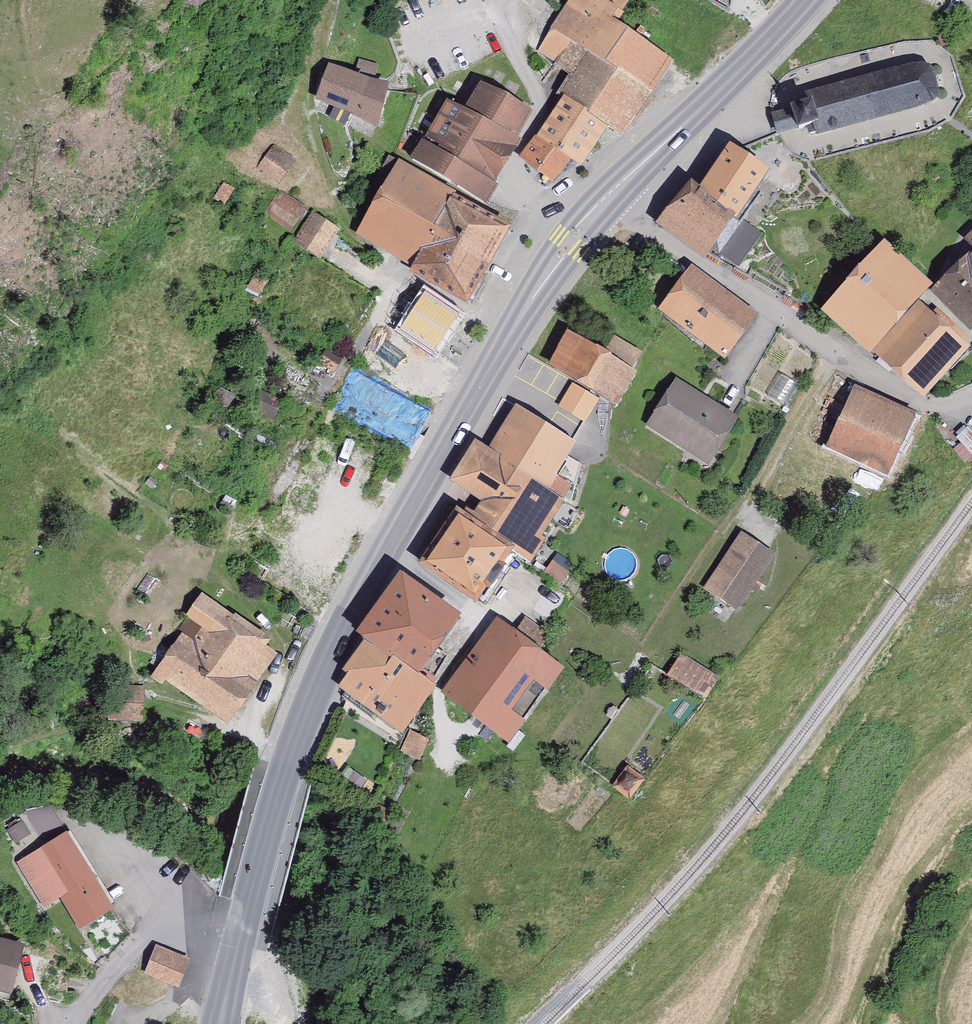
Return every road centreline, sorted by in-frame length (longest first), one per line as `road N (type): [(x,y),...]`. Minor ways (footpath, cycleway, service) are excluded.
road 1 (secondary): [(240,943),(287,768),(333,652),(568,244)]
road 2 (residential): [(602,199),(912,403),(943,407),(971,392)]
road 3 (secondary): [(602,199),(726,88),(802,0)]
road 4 (residential): [(568,244),(512,183),(538,101),(499,18),(505,0)]
road 5 (track): [(354,241),(307,122),(329,0)]
road 6 (residential): [(240,943),(188,933),(145,939),(128,950),(74,1023)]

